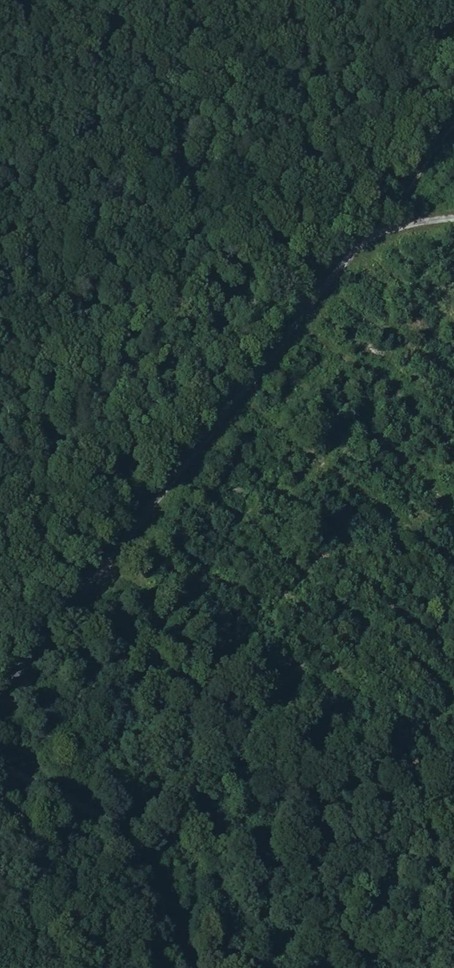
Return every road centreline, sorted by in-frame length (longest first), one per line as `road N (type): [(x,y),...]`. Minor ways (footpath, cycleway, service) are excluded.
road 1 (unclassified): [(0,697),(348,254),(406,222),(453,216)]
road 2 (unclassified): [(0,764),(101,820),(137,852),(184,967)]
road 3 (track): [(0,334),(239,397)]
road 4 (track): [(348,254),(390,215),(453,131)]

